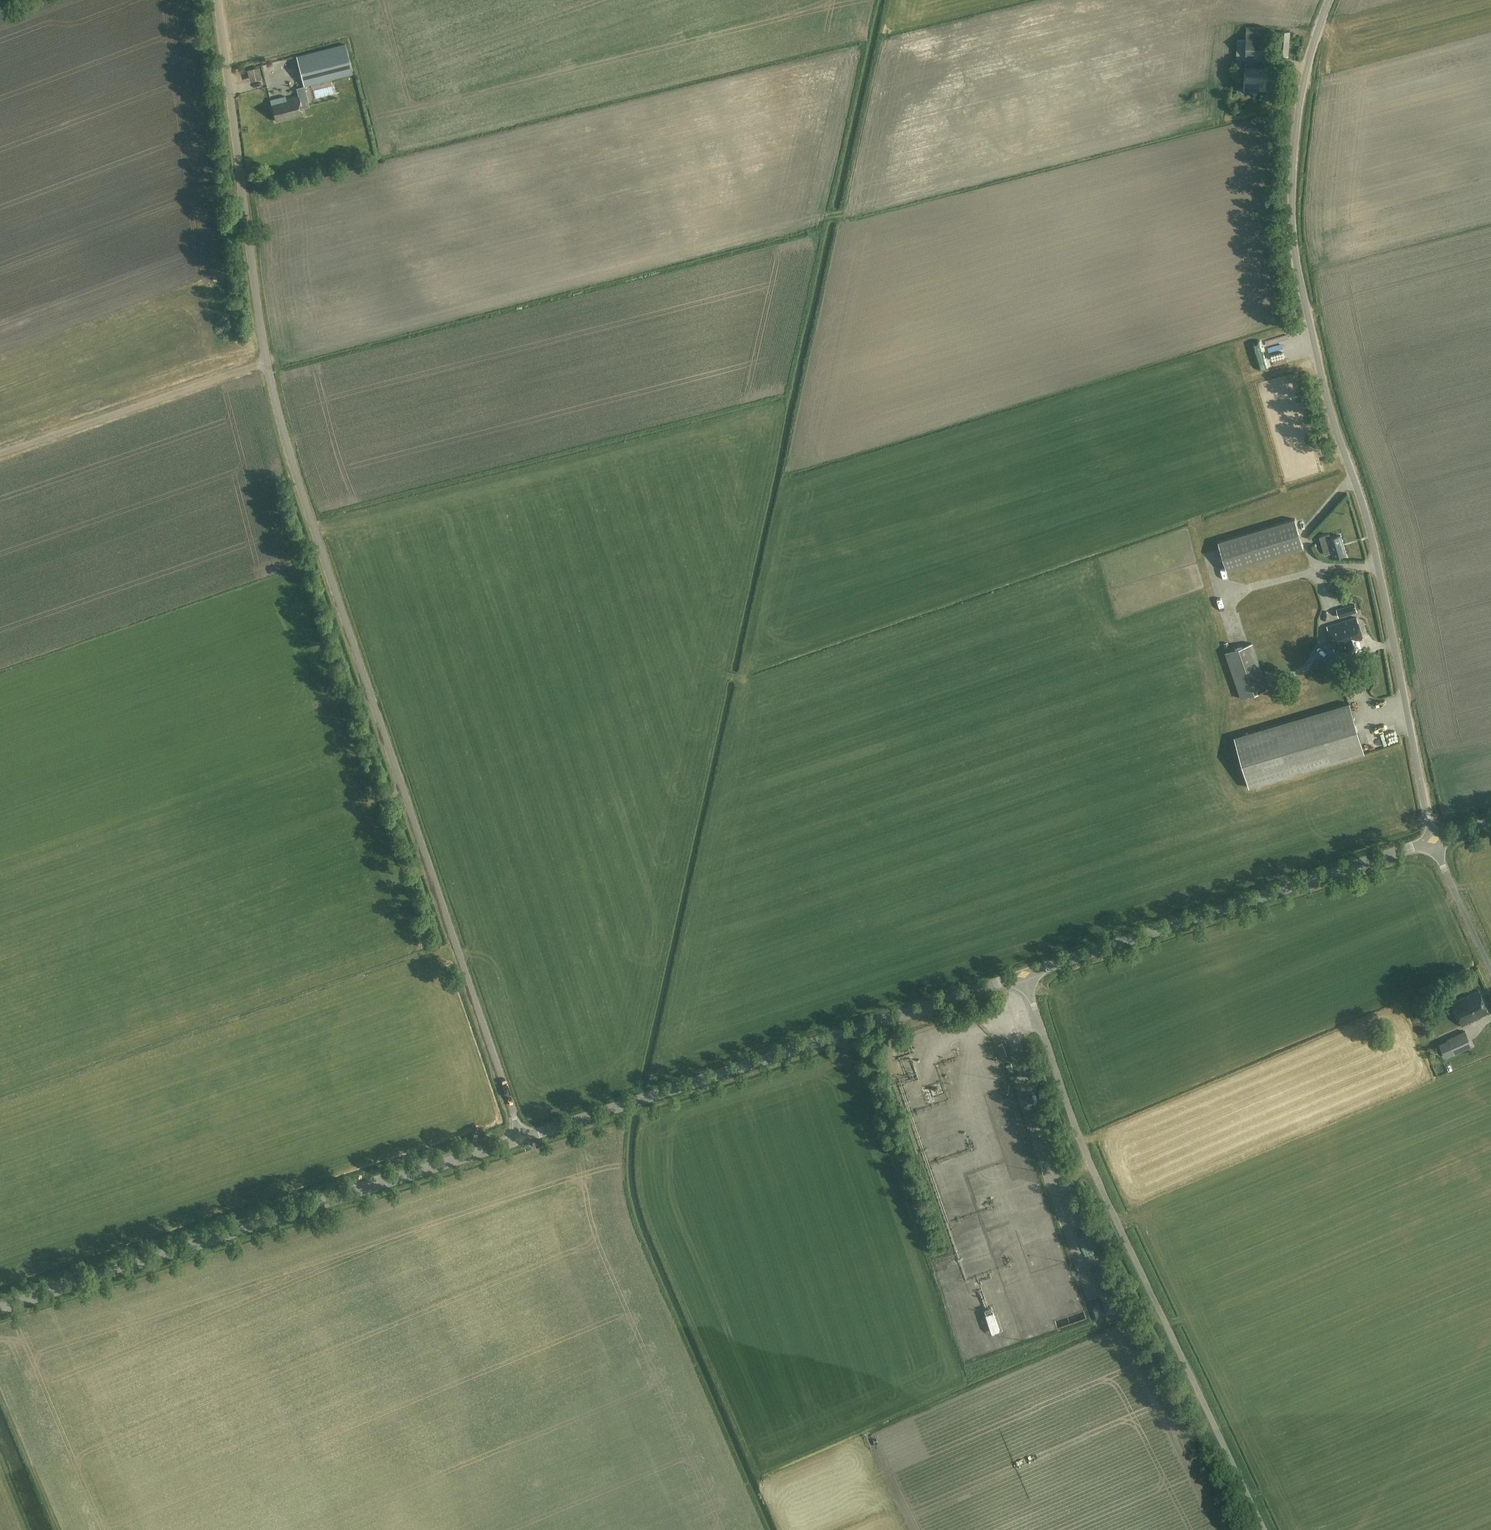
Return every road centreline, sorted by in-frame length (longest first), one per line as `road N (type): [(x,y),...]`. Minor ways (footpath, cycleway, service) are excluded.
road 1 (unclassified): [(521,1140),(287,460),(266,363),(215,0)]
road 2 (unclassified): [(1431,837),(1374,546),(1329,412),(1293,249),(1295,135),(1330,0)]
road 3 (unclassified): [(1264,1529),(1096,1173),(1027,975)]
road 4 (tertiary): [(0,1308),(521,1140)]
road 5 (tertiary): [(521,1140),(1027,975)]
road 6 (tertiary): [(1027,975),(1431,837)]
road 7 (track): [(266,363),(0,454)]
road 8 (unclassified): [(1490,971),(1431,837)]

